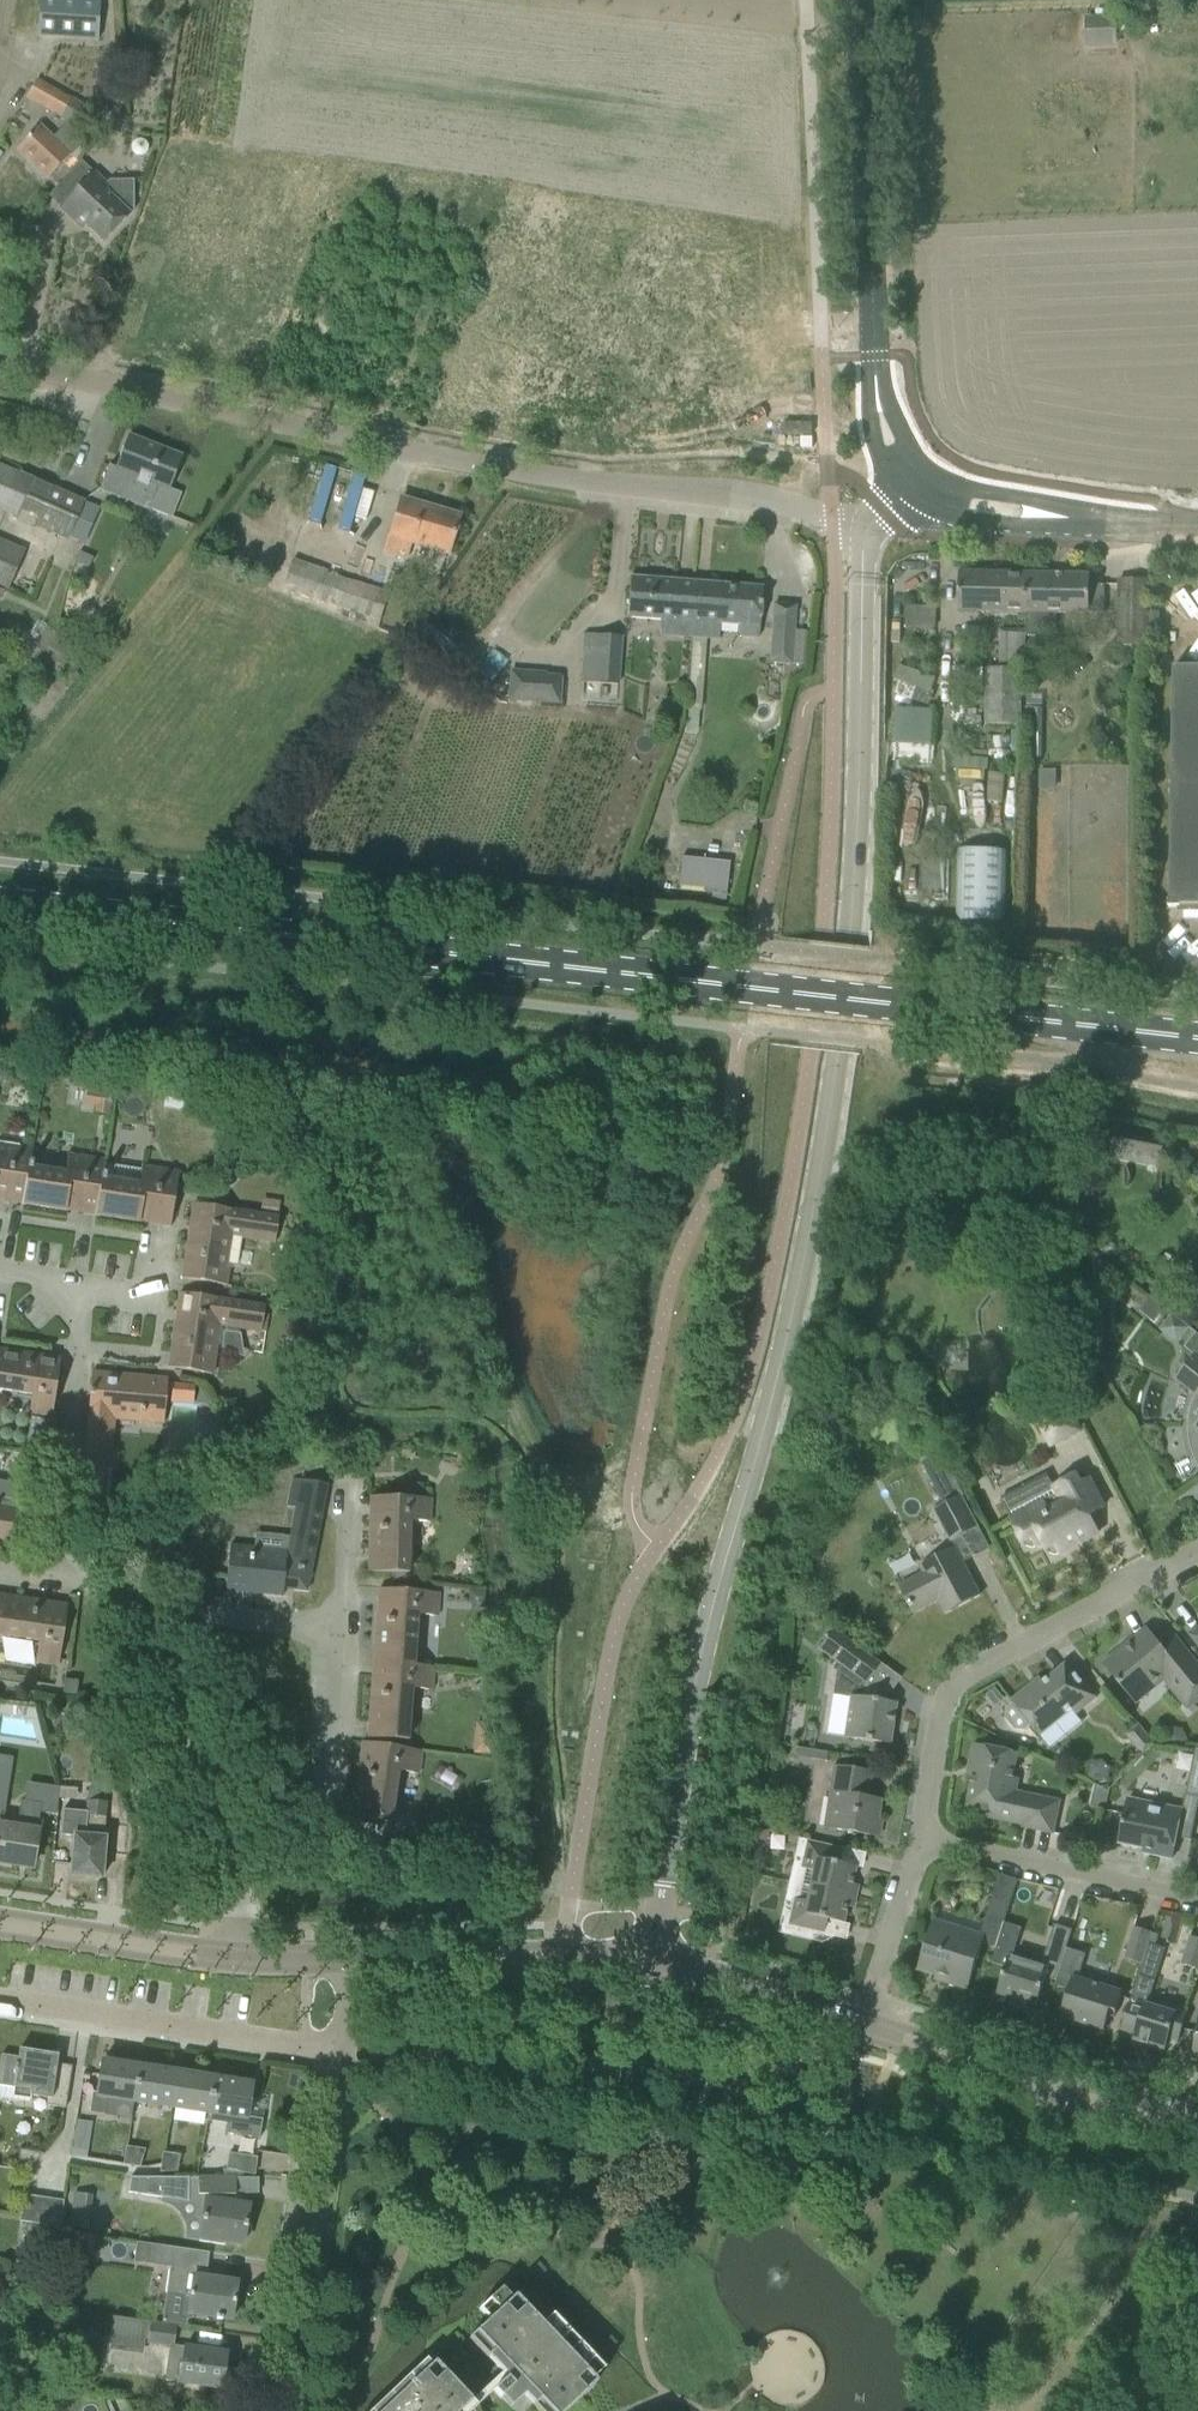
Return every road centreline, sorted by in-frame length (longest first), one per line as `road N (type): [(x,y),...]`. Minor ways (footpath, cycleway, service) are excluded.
road 1 (tertiary): [(647,1961),(718,1577),(788,1326),(835,1065),(852,938),(866,534)]
road 2 (unclassified): [(866,534),(793,506),(544,480),(0,360)]
road 3 (primary): [(0,907),(864,1000)]
road 4 (residential): [(924,1837),(941,1704),(950,1687),(1197,1548)]
road 5 (tertiary): [(876,395),(858,0)]
road 6 (residential): [(295,2410),(303,2283),(343,2055)]
road 7 (tertiary): [(1197,2136),(860,2024)]
road 8 (residential): [(229,1957),(238,1876),(147,1622)]
road 9 (residential): [(343,2055),(0,2001)]
road 10 (primary): [(1197,1038),(864,1000)]
road 11 (residential): [(49,1579),(79,1350),(76,1283)]
road 12 (residential): [(924,1837),(1197,1897)]
road 13 (track): [(602,485),(594,518),(497,622),(441,701)]
road 14 (tertiary): [(229,1957),(0,1922)]
road 15 (tertiary): [(860,2024),(647,1961)]
road 16 (tertiary): [(360,1958),(559,1956)]
road 17 (residential): [(860,2024),(924,1837)]
road 18 (residential): [(147,1622),(178,1616),(340,1632)]
road 19 (residential): [(324,1818),(340,1632)]
road 20 (tertiary): [(906,495),(952,518),(1018,525),(1053,516)]
road 21 (tertiary): [(1053,516),(1021,497),(930,472)]
road 22 (tertiary): [(360,1958),(229,1957)]
road 23 (residential): [(340,1632),(349,1510)]

